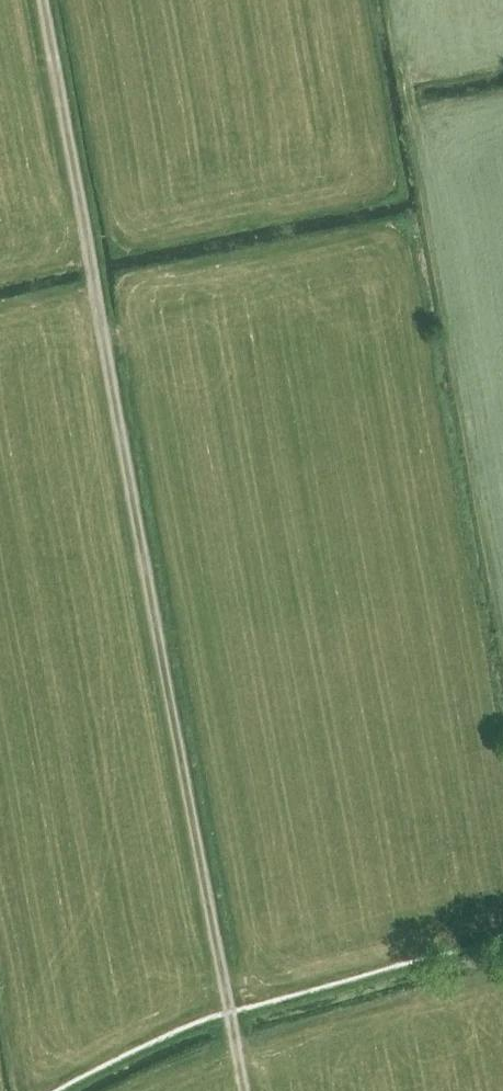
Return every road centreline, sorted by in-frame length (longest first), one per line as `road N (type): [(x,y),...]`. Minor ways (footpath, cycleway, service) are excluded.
road 1 (track): [(229,1009),(41,0)]
road 2 (track): [(394,0),(502,607)]

